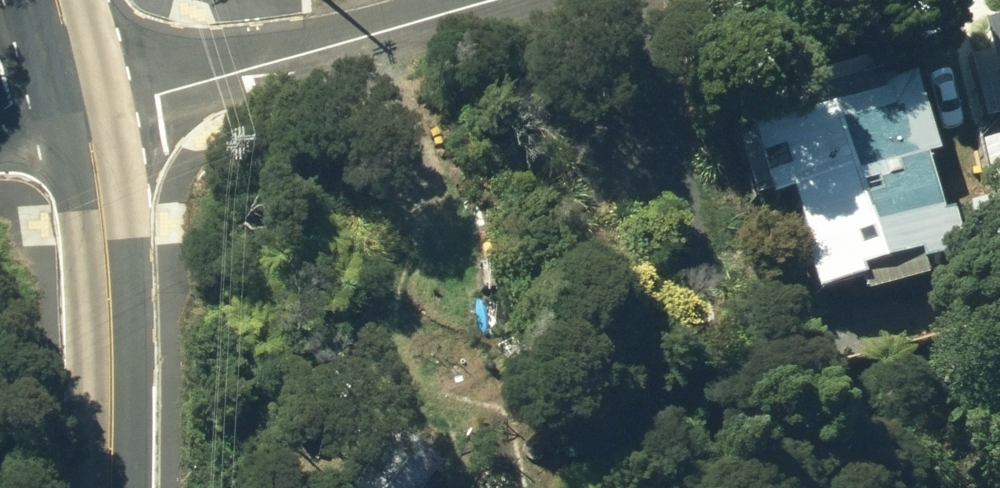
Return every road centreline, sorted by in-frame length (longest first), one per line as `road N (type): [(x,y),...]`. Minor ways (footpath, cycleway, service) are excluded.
road 1 (residential): [(83,97),(141,97),(493,0)]
road 2 (secondary): [(83,97),(102,217),(107,487)]

